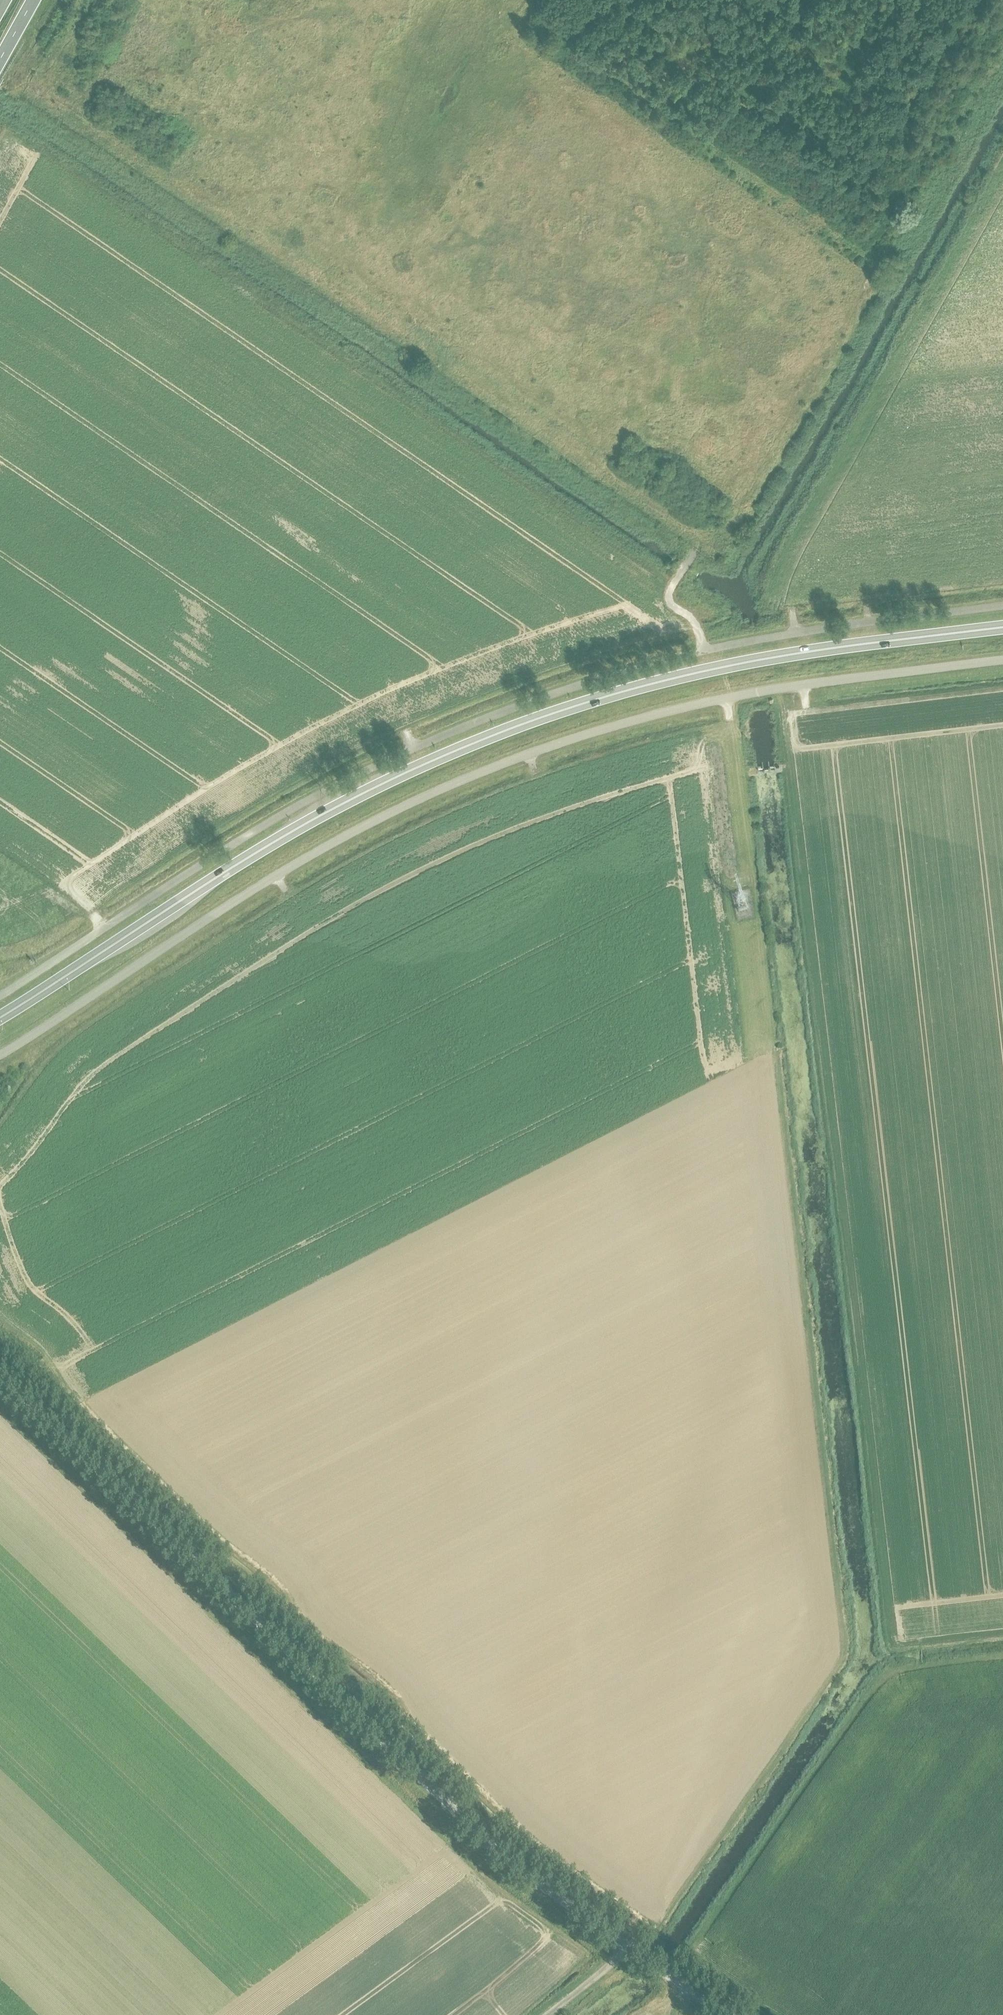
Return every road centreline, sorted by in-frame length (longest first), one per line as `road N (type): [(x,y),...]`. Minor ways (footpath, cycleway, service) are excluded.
road 1 (unclassified): [(0,1055),(310,857),(497,766),(728,697),(1002,660)]
road 2 (unclassified): [(0,995),(245,836),(459,730),(567,689),(729,645),(1002,607)]
road 3 (tertiary): [(724,2014),(508,1860),(0,1375)]
road 4 (trunk): [(218,875),(379,784),(474,740),(599,699),(724,667),(1002,627)]
road 5 (trunk): [(218,875),(0,1017)]

